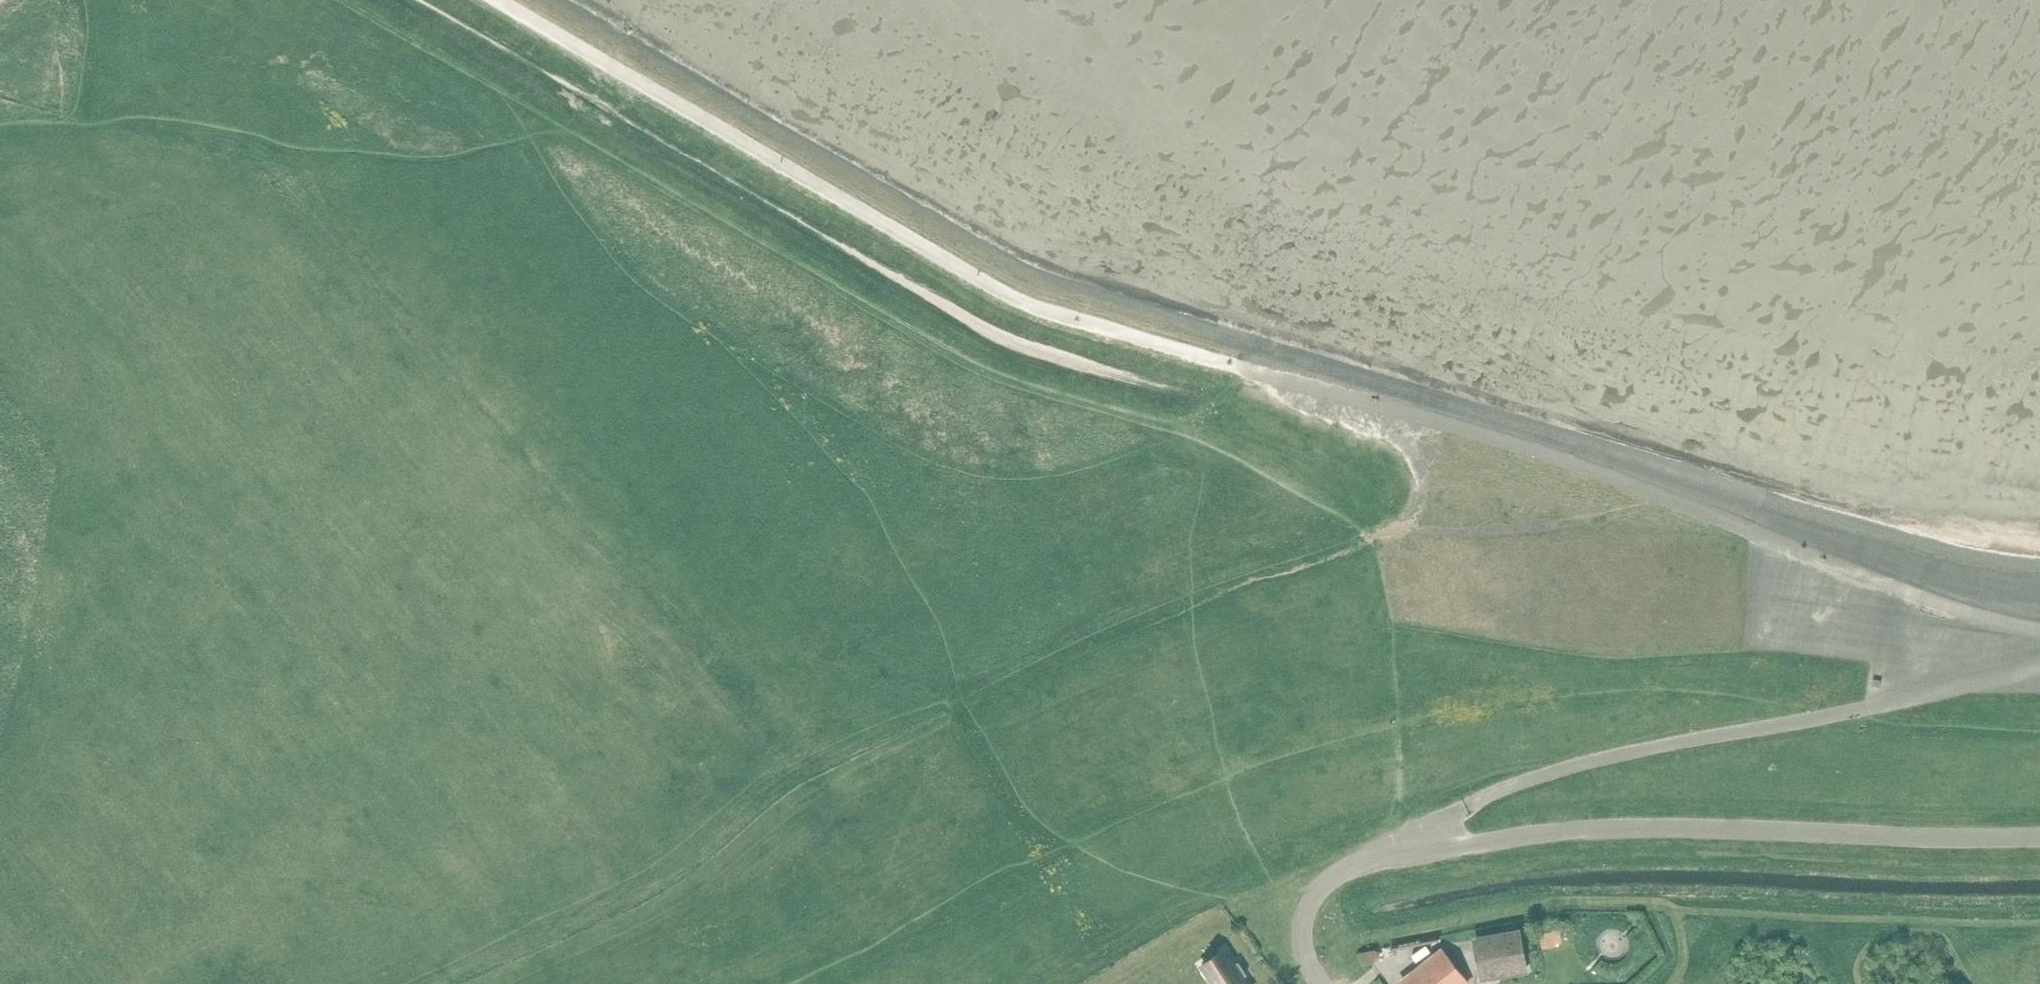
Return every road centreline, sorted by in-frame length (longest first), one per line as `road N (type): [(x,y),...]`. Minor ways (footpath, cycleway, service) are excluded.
road 1 (unclassified): [(498,0),(1029,305),(1559,459),(1939,609),(2039,636)]
road 2 (unclassified): [(1324,983),(1304,933),(1314,894),(1345,868),(1408,851),(1602,829),(2039,837)]

